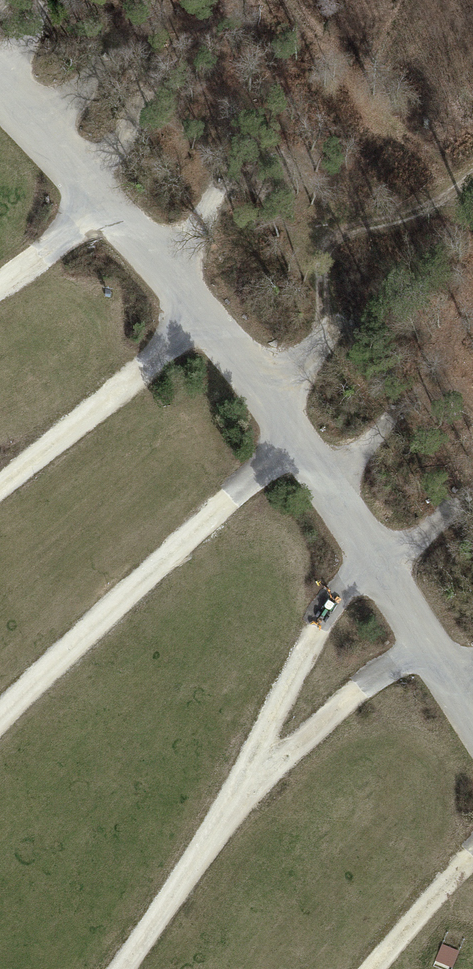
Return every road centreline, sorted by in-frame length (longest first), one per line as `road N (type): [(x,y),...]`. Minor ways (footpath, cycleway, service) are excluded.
road 1 (track): [(0,721),(302,437),(326,358),(361,295),(408,242)]
road 2 (track): [(125,968),(253,787),(431,636)]
road 3 (track): [(0,487),(215,316)]
road 4 (track): [(369,544),(283,706),(253,787)]
road 5 (track): [(472,860),(367,968)]
road 6 (track): [(0,286),(101,202)]

